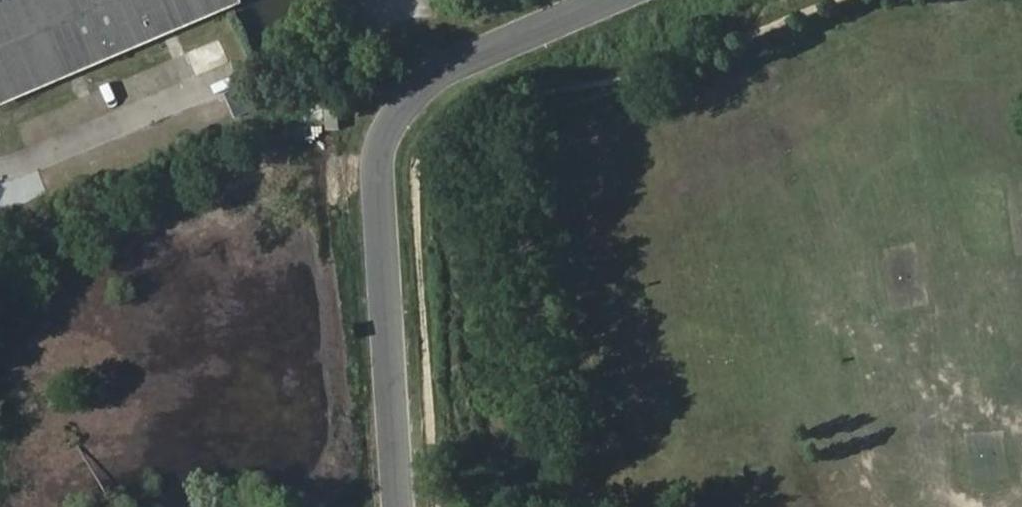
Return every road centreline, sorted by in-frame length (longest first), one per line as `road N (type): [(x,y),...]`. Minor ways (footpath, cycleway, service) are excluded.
road 1 (unclassified): [(610,0),(441,78),(400,107),(380,147),(400,506)]

